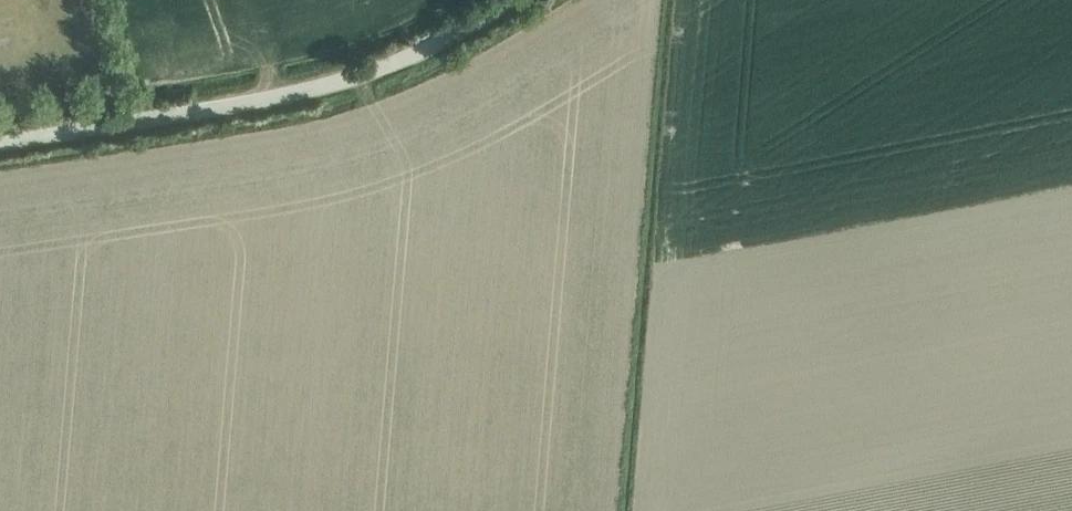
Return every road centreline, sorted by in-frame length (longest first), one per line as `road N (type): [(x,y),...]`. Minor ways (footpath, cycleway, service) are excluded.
road 1 (unclassified): [(0,141),(299,88),(392,61),(507,0)]

